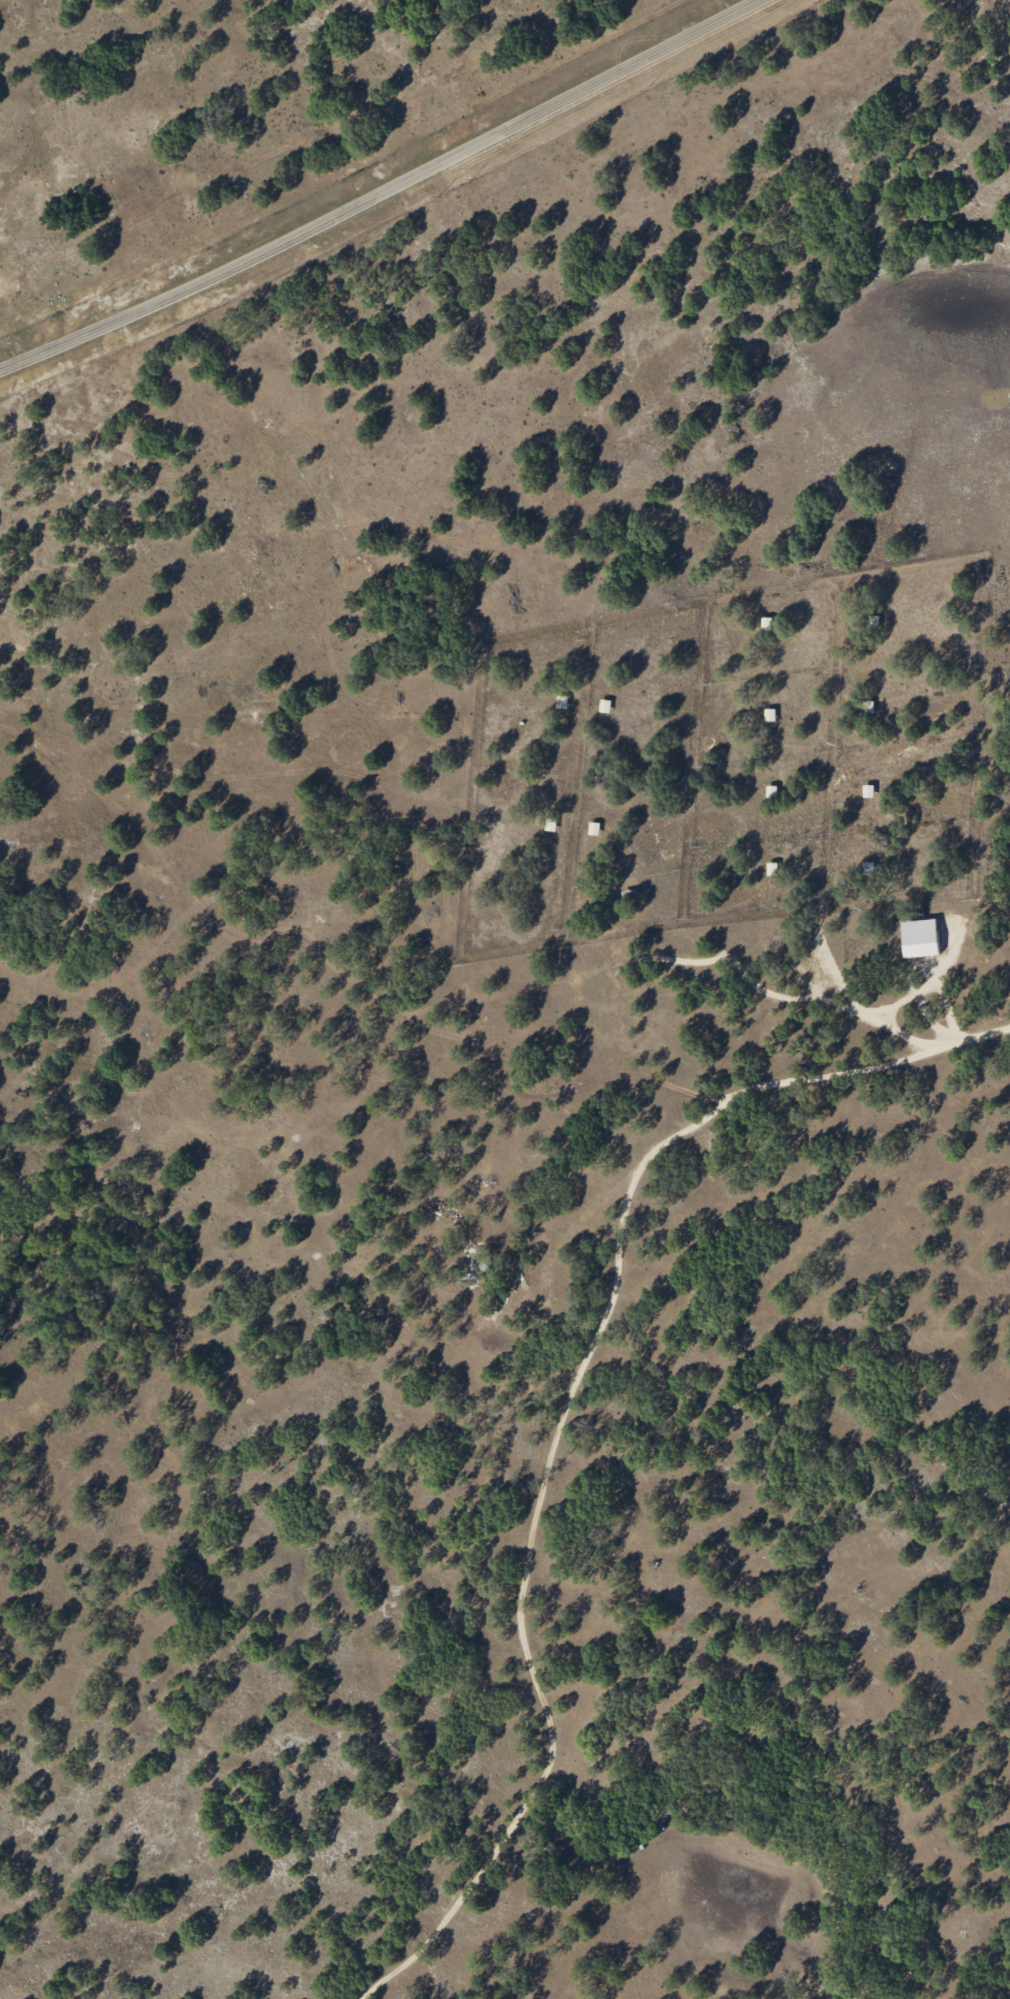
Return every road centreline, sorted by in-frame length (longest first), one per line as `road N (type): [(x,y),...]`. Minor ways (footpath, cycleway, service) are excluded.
road 1 (primary): [(0,375),(348,219),(772,0)]

